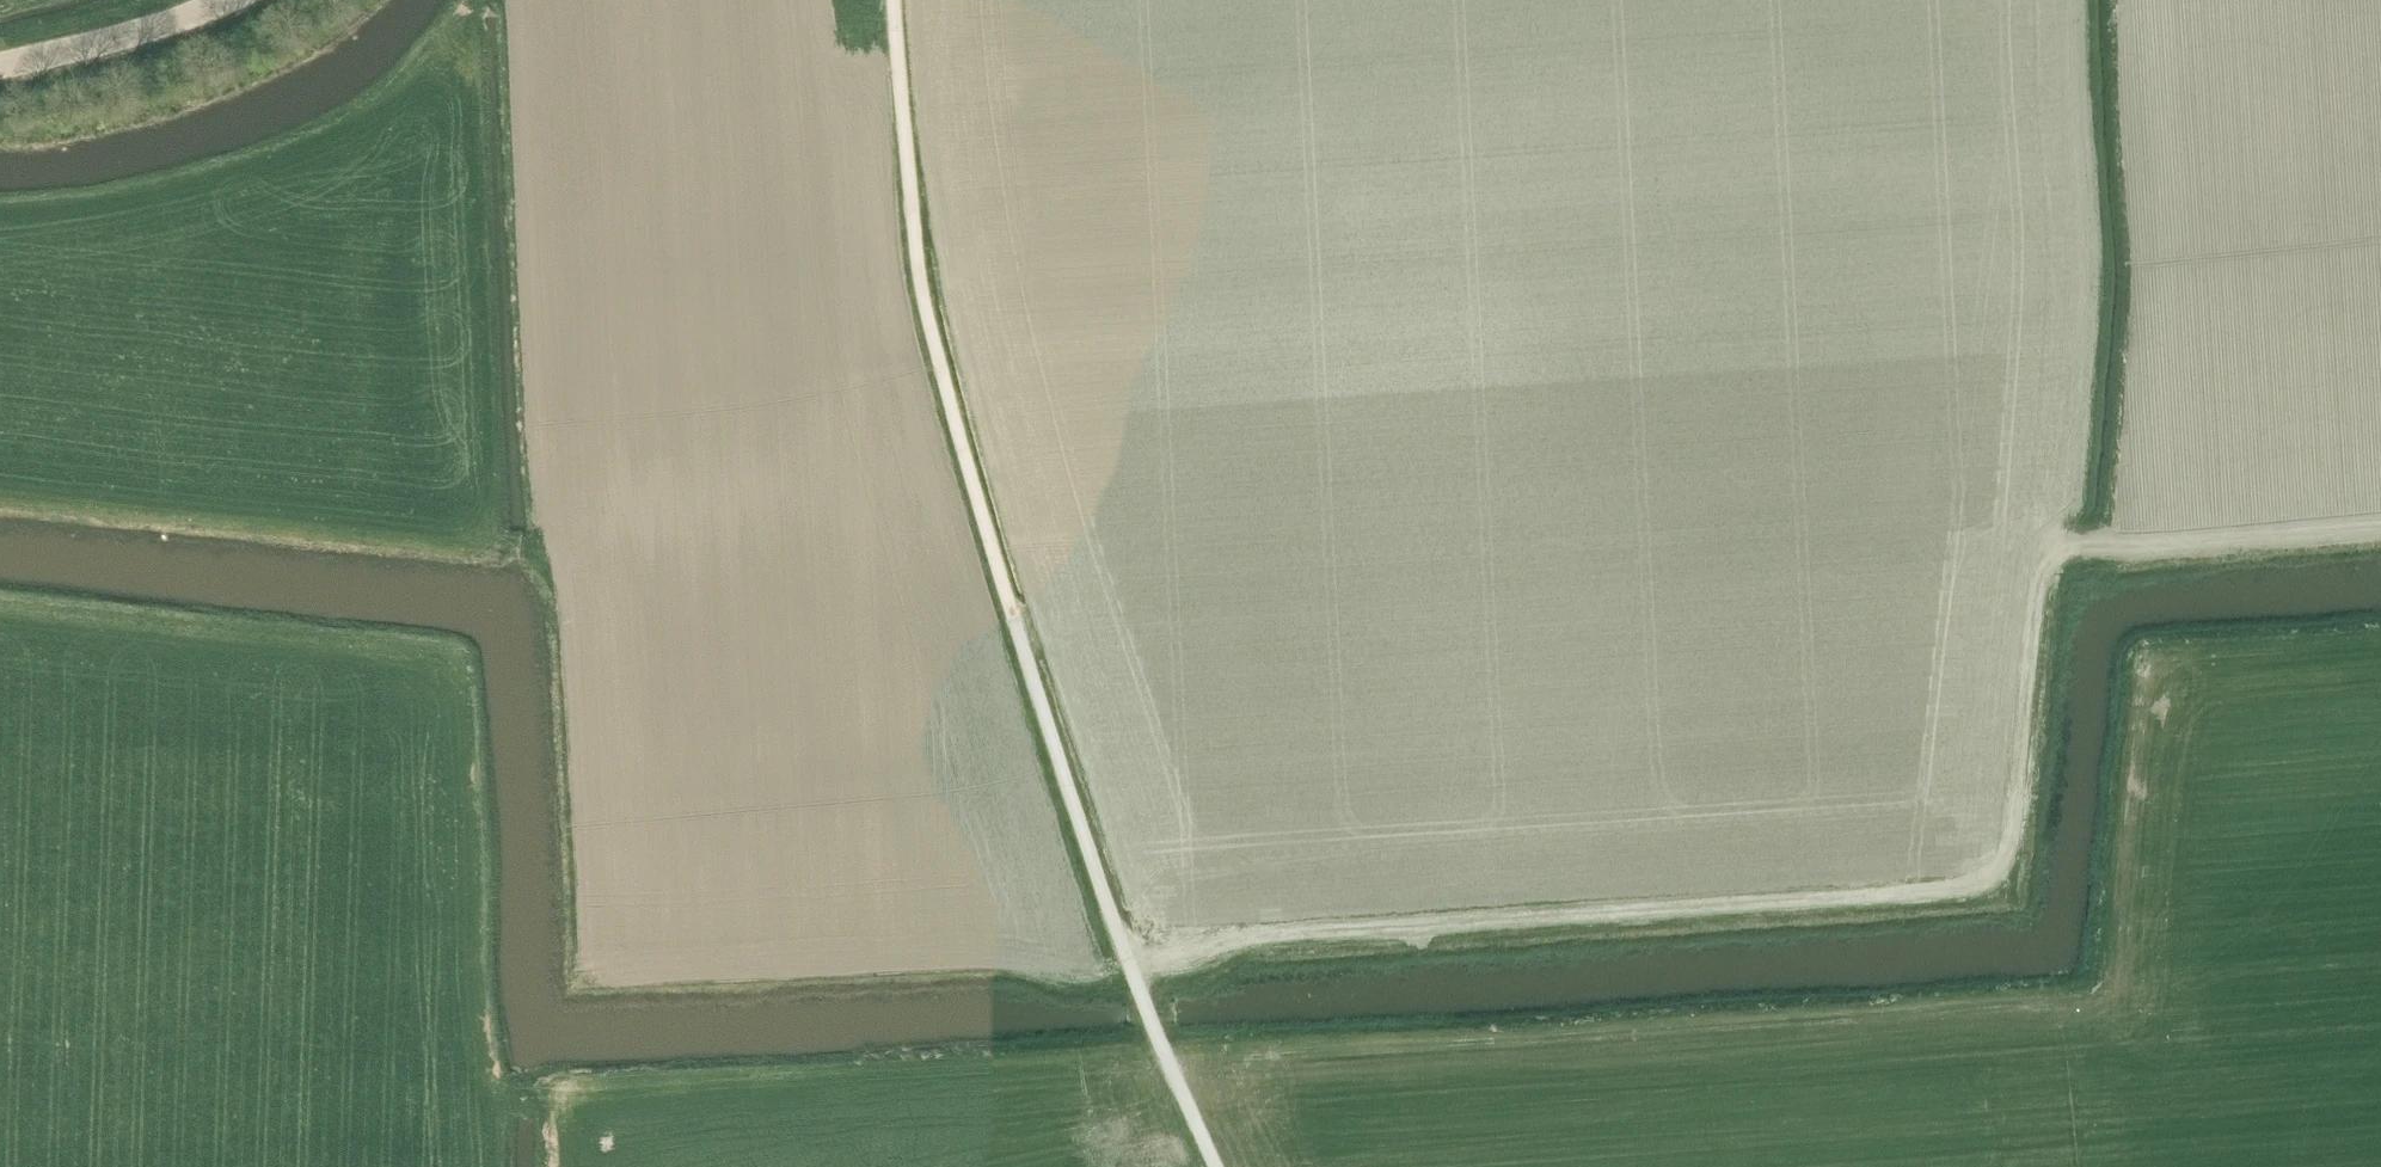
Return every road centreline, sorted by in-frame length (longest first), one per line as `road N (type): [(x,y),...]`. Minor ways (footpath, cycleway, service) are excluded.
road 1 (track): [(1218,1166),(1135,975),(963,459),(922,302),(895,0)]
road 2 (tertiary): [(0,66),(107,42),(228,0)]

